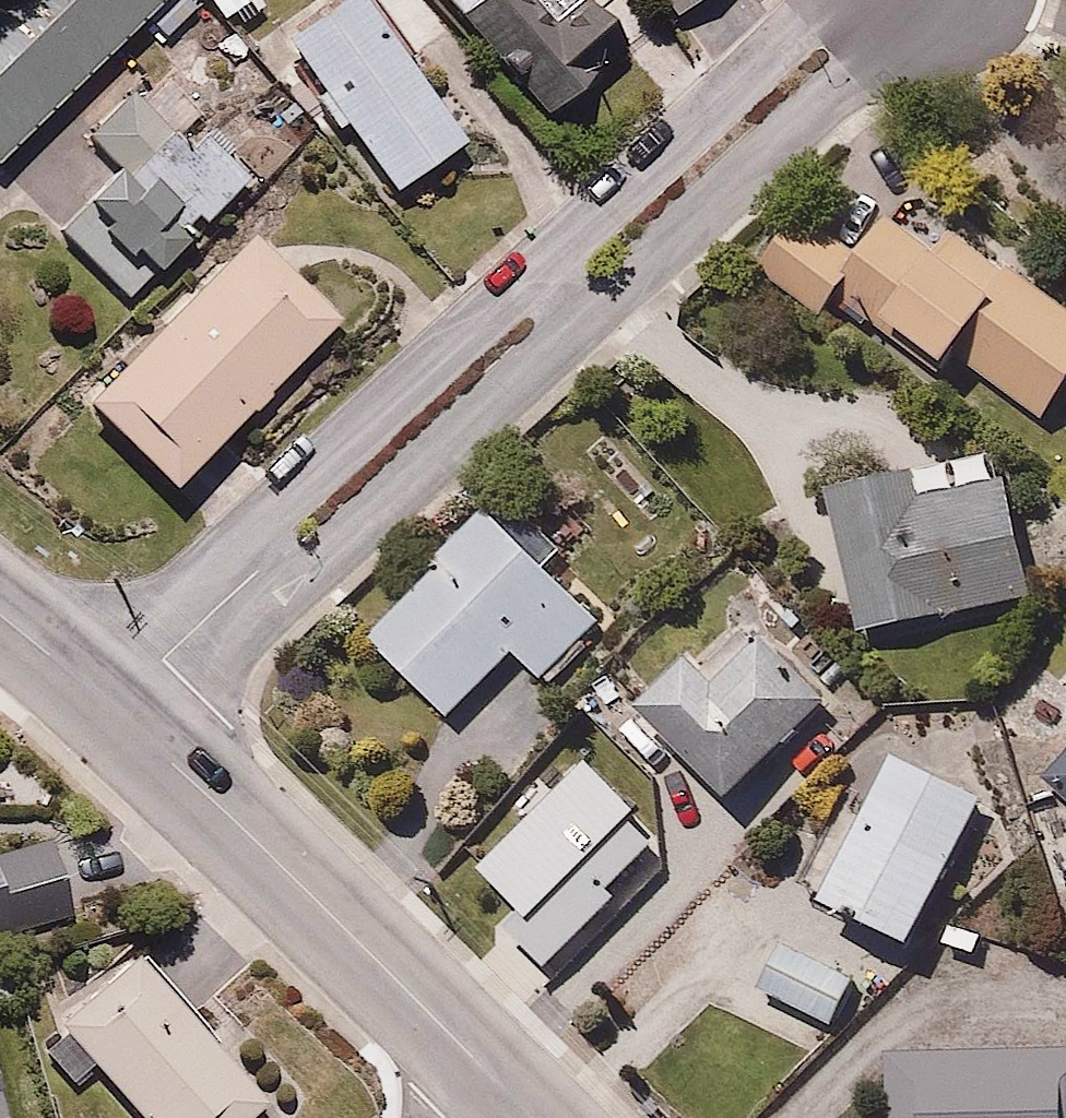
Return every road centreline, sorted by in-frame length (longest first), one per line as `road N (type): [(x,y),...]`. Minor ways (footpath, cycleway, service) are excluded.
road 1 (residential): [(114,706),(884,0)]
road 2 (tertiary): [(114,706),(528,1114)]
road 3 (tertiary): [(0,615),(114,706)]

